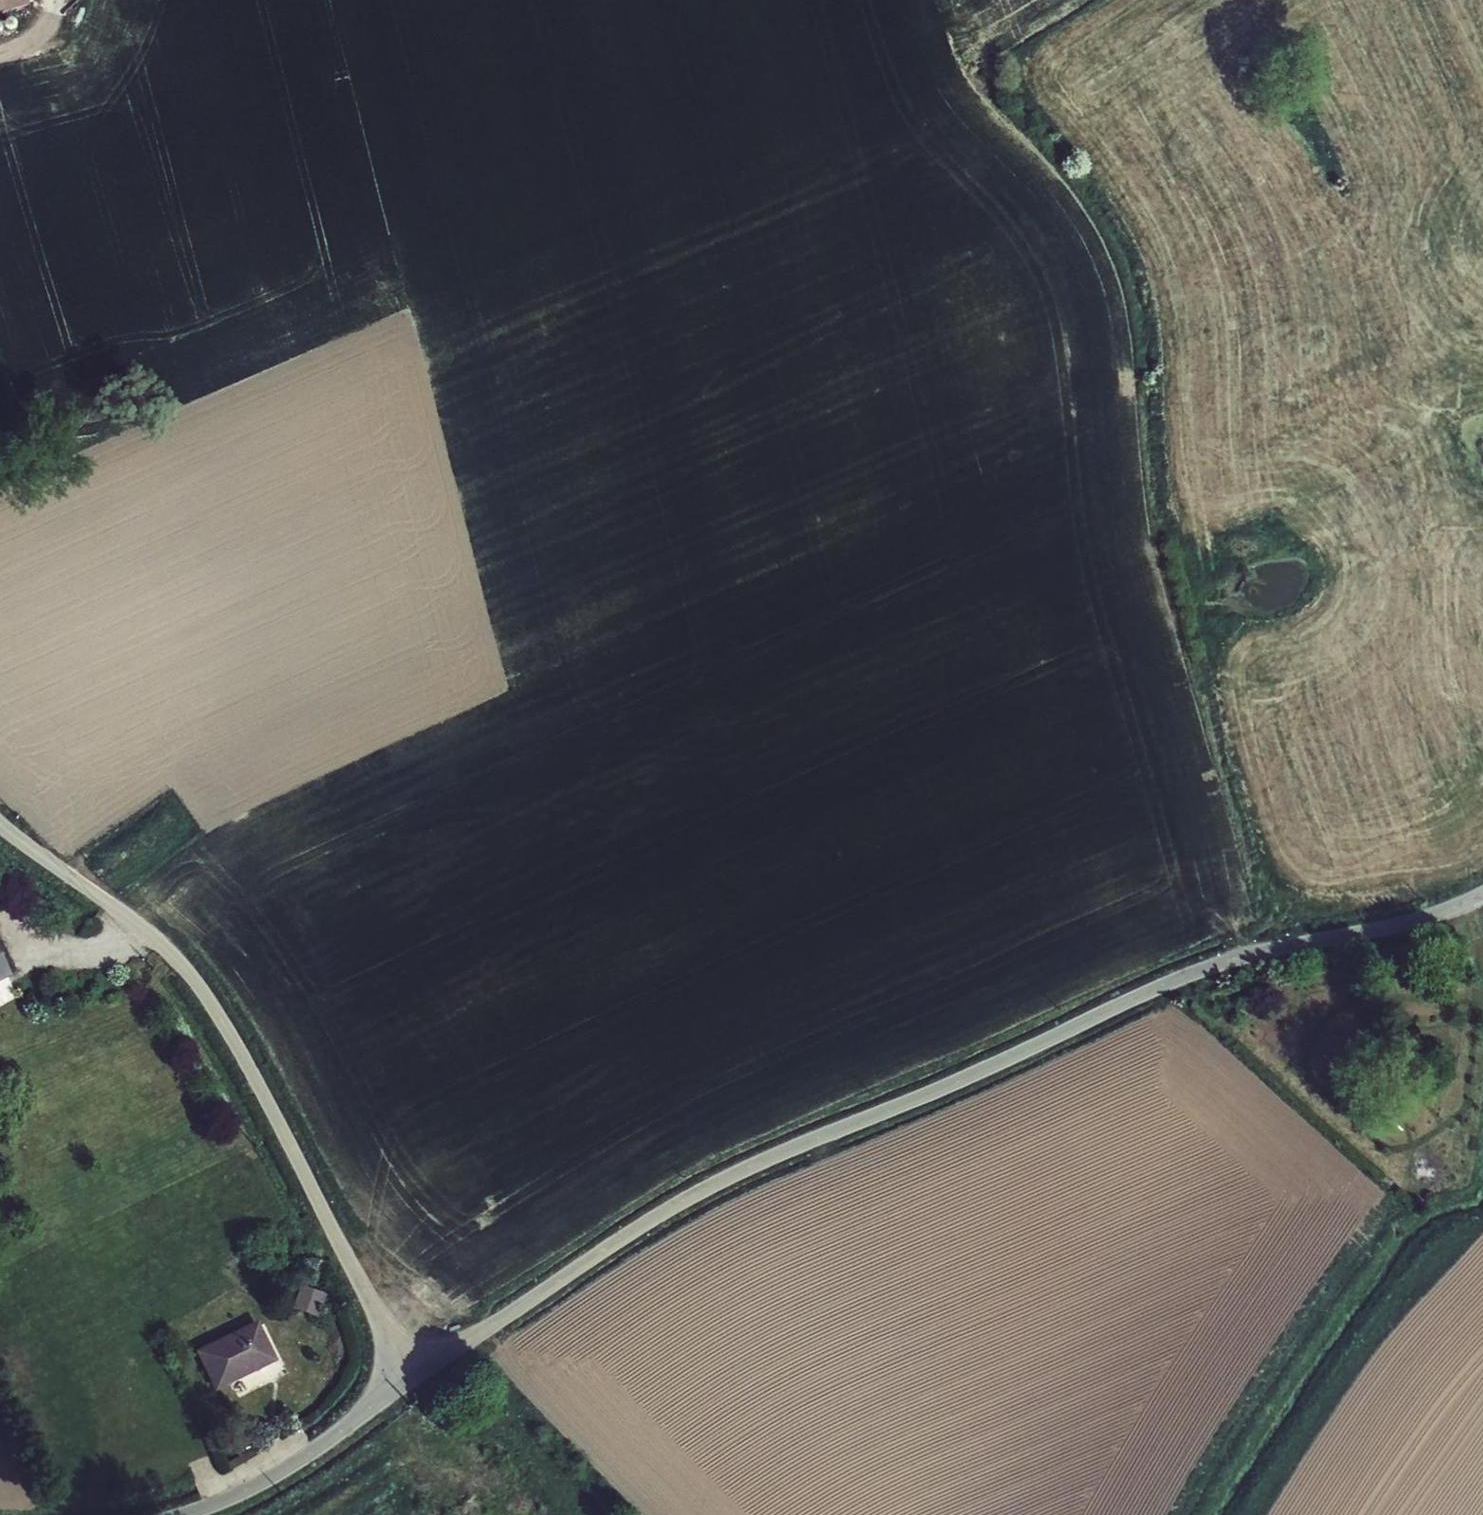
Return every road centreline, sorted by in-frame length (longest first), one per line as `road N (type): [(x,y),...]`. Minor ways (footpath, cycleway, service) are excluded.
road 1 (unclassified): [(1482,893),(1409,919),(1204,965),(975,1075),(758,1164),(633,1232),(409,1383)]
road 2 (unclassified): [(0,826),(149,934),(204,993),(409,1383)]
road 3 (unclassified): [(409,1383),(291,1466),(184,1514)]

